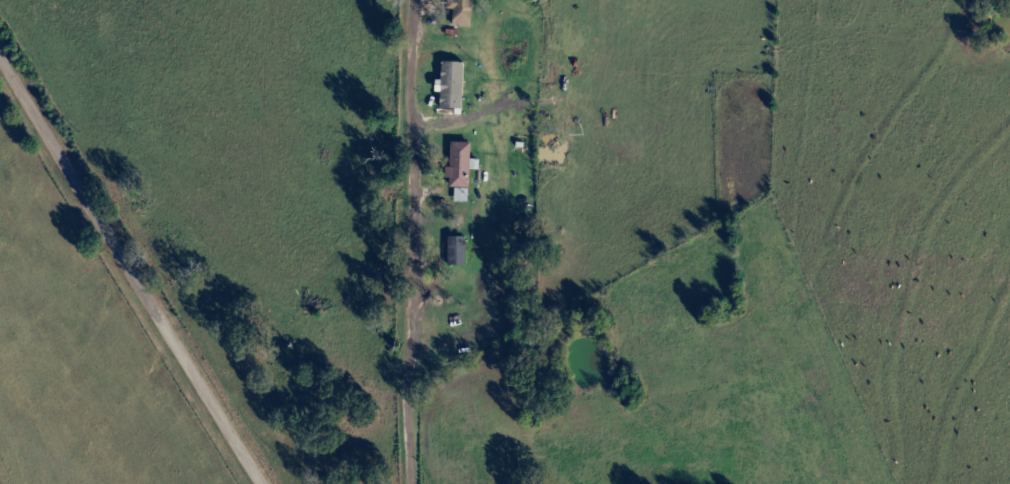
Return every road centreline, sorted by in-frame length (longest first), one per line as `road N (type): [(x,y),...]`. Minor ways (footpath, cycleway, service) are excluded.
road 1 (residential): [(259,483),(0,58)]

